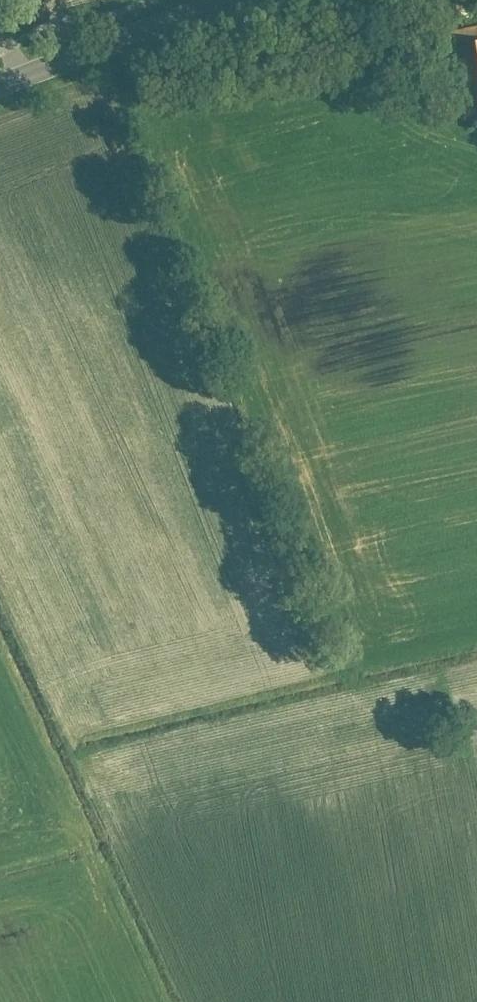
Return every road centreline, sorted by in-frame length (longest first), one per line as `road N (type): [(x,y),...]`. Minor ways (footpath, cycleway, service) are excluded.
road 1 (tertiary): [(266,0),(0,90)]

